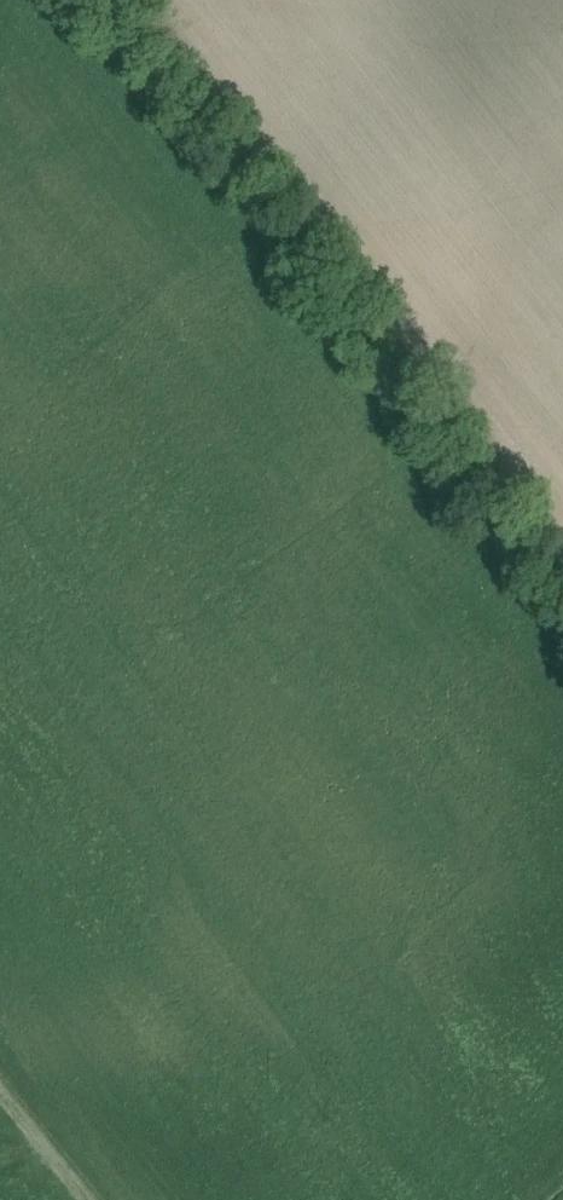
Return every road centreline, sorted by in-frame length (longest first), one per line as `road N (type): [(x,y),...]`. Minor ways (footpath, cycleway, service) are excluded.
road 1 (track): [(103,1199),(0,1067)]

